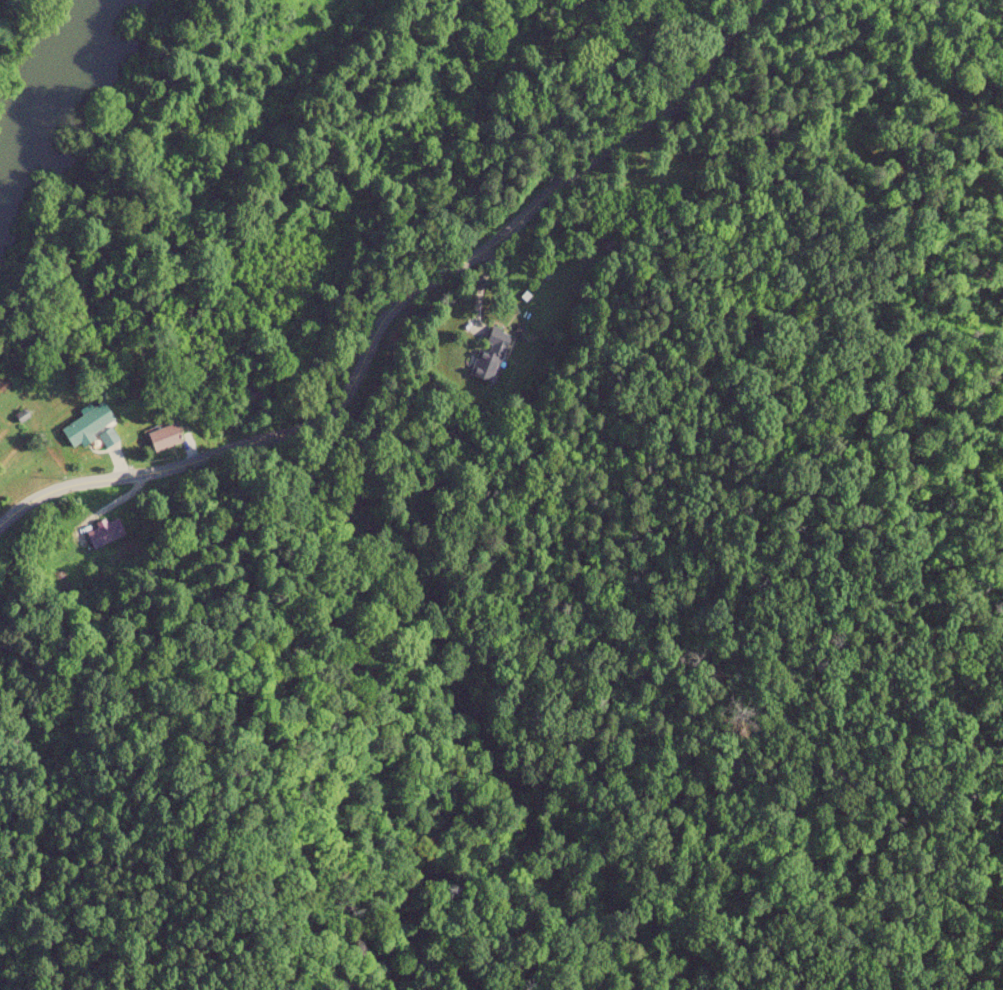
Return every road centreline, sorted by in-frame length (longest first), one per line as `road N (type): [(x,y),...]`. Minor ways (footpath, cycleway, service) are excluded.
road 1 (tertiary): [(755,0),(666,99),(395,300),(323,418),(153,475),(29,499),(0,522)]

